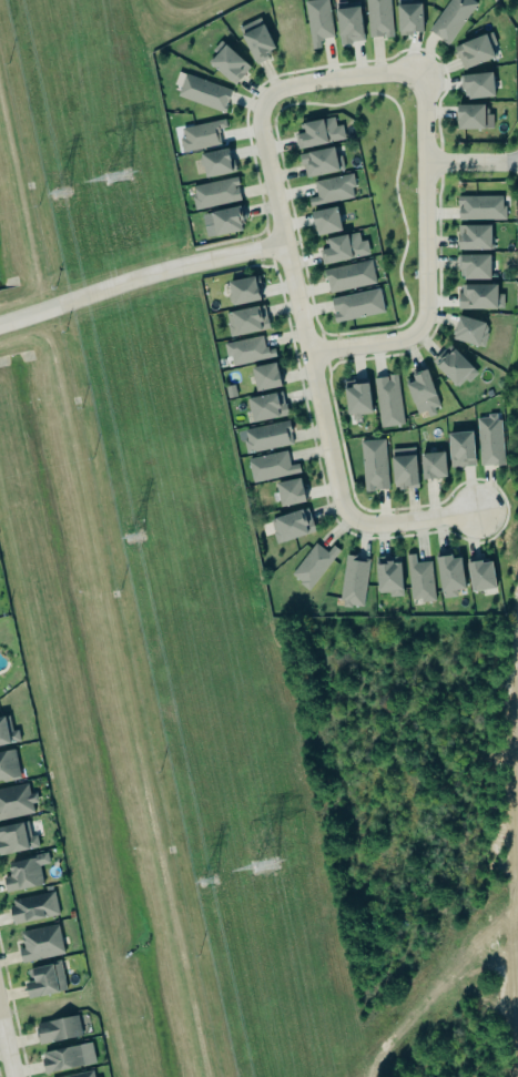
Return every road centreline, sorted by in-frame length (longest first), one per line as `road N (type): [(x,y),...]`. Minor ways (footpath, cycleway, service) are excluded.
road 1 (residential): [(265,91),(263,140),(336,521)]
road 2 (residential): [(0,316),(281,242)]
road 3 (residential): [(434,333),(418,79)]
road 4 (residential): [(418,79),(265,91)]
road 5 (residential): [(336,521),(467,539)]
road 6 (residential): [(304,350),(434,333)]

